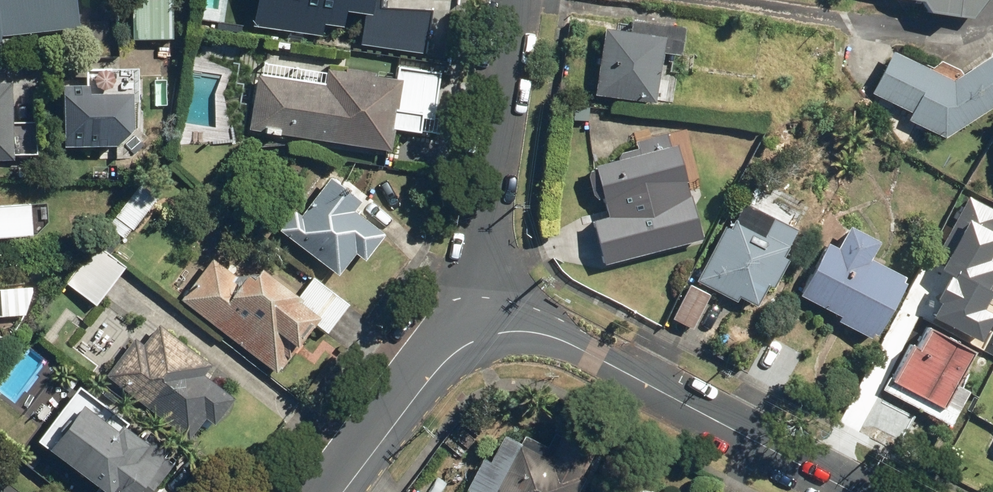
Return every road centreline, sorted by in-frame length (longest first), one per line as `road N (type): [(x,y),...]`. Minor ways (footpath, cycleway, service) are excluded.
road 1 (residential): [(483,338),(518,331),(557,338),(854,491)]
road 2 (residential): [(518,0),(483,338)]
road 3 (residential): [(483,338),(437,369),(344,491)]

